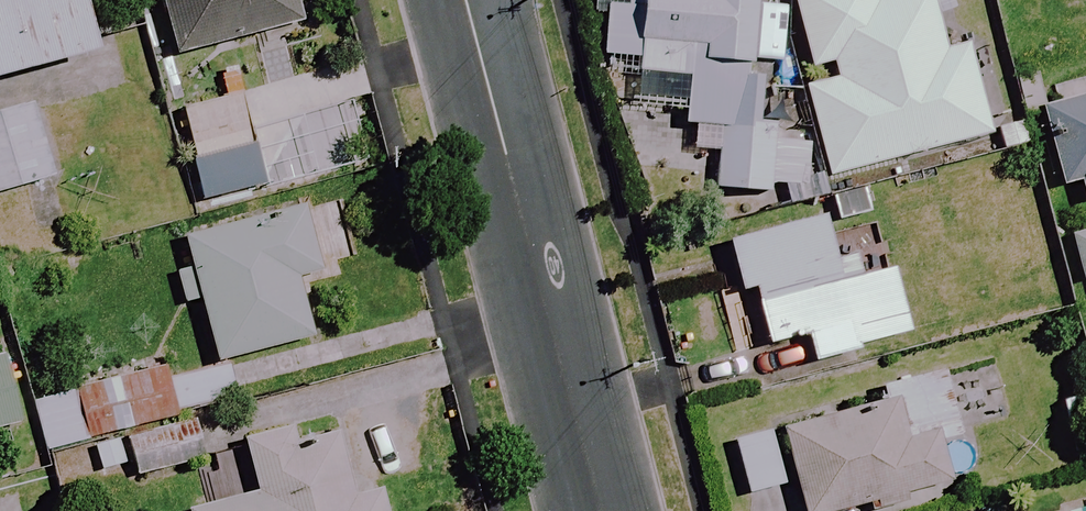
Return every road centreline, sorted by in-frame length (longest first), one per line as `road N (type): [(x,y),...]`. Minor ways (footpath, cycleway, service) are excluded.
road 1 (residential): [(601,510),(469,0)]

